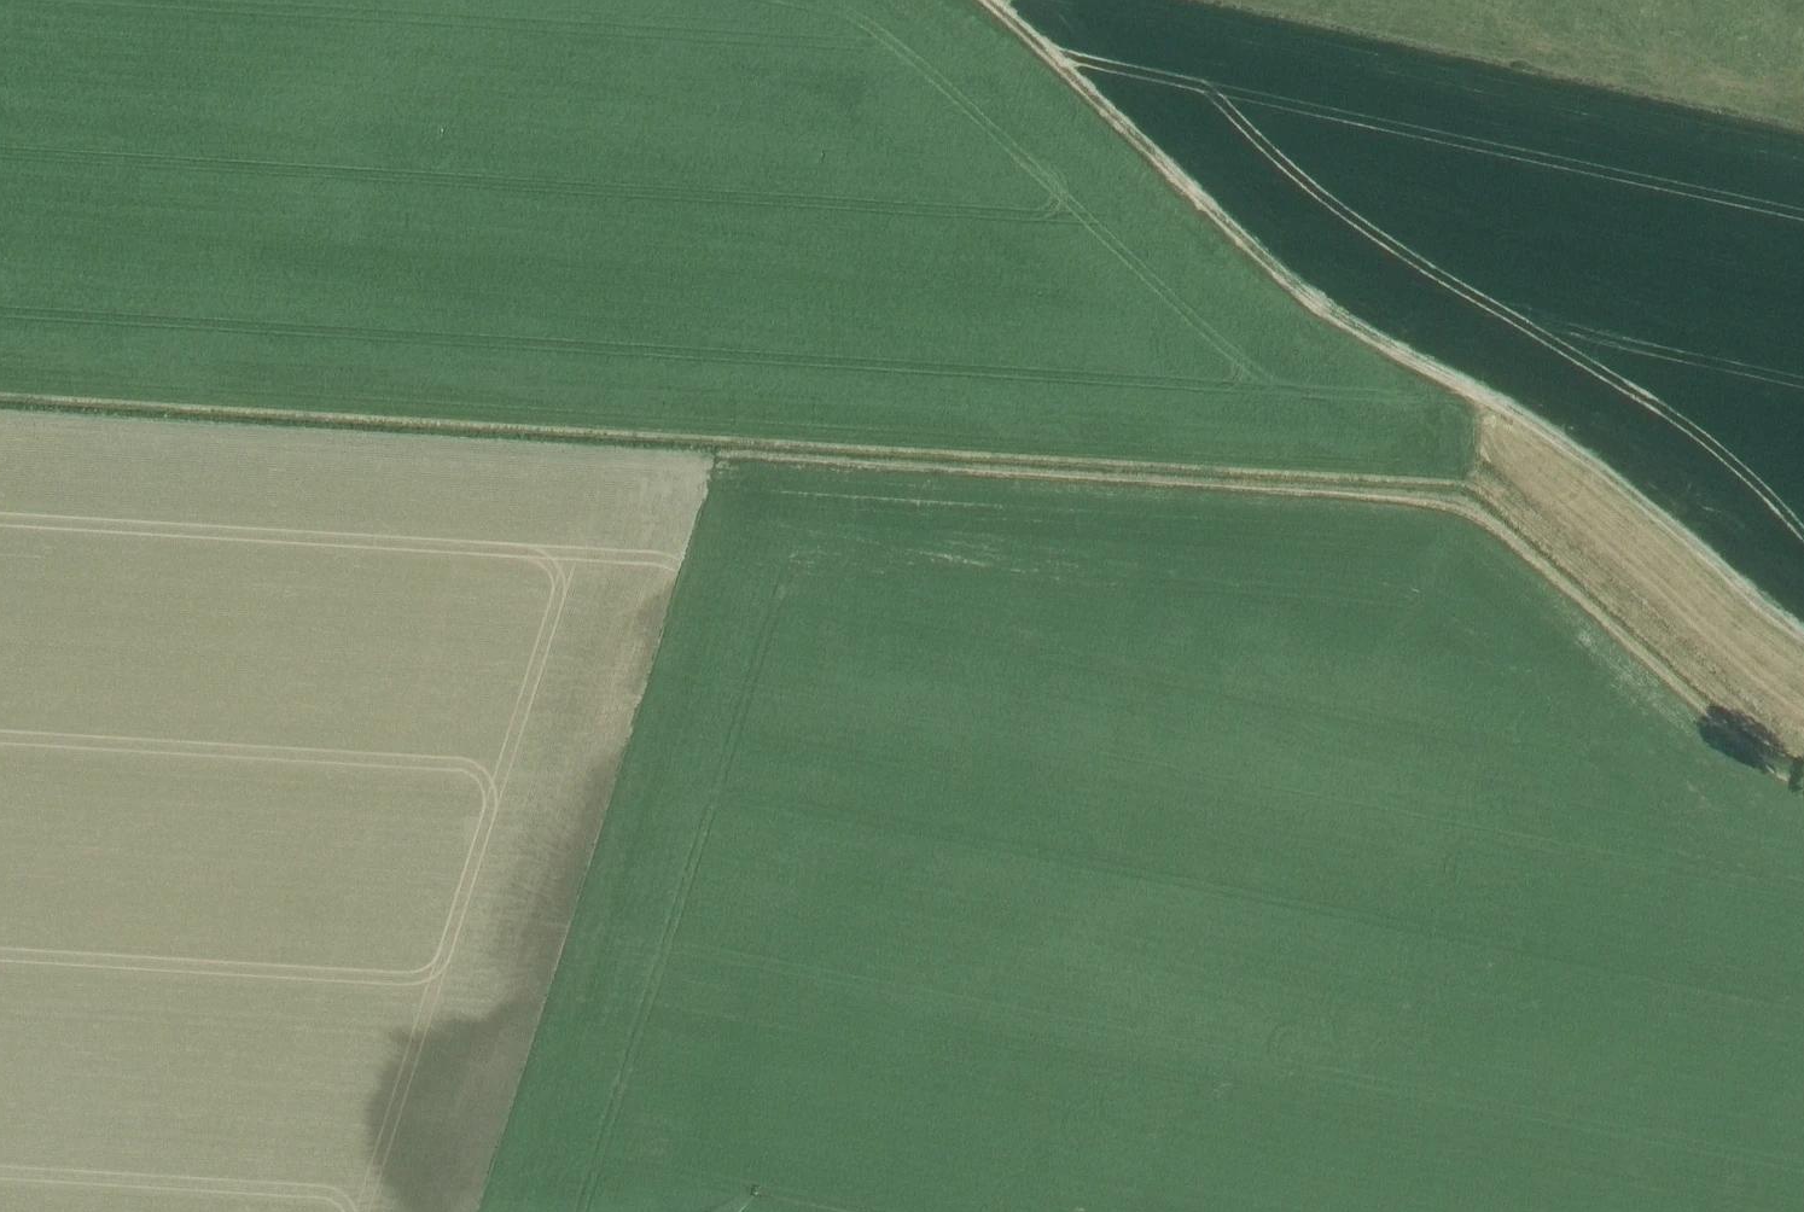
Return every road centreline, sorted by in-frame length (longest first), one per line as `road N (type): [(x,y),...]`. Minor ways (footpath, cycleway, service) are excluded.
road 1 (track): [(1803,643),(1541,425),(1346,326),(1216,217),(996,0)]

